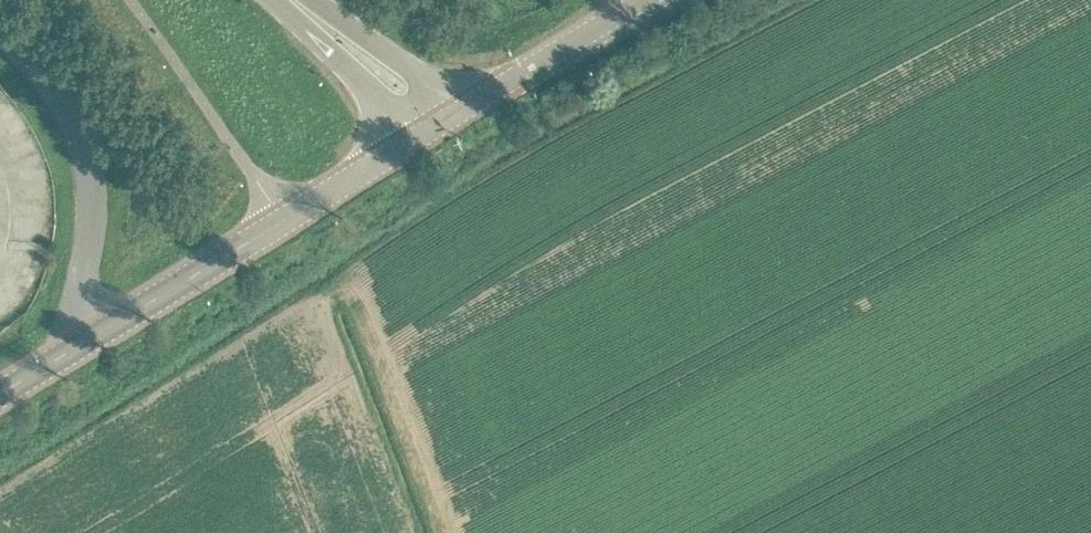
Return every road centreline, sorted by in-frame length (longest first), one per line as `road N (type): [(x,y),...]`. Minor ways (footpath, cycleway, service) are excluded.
road 1 (tertiary): [(0,393),(409,139)]
road 2 (unclassified): [(461,107),(646,0)]
road 3 (tertiary): [(461,107),(303,0)]
road 4 (tertiary): [(287,0),(409,139)]

